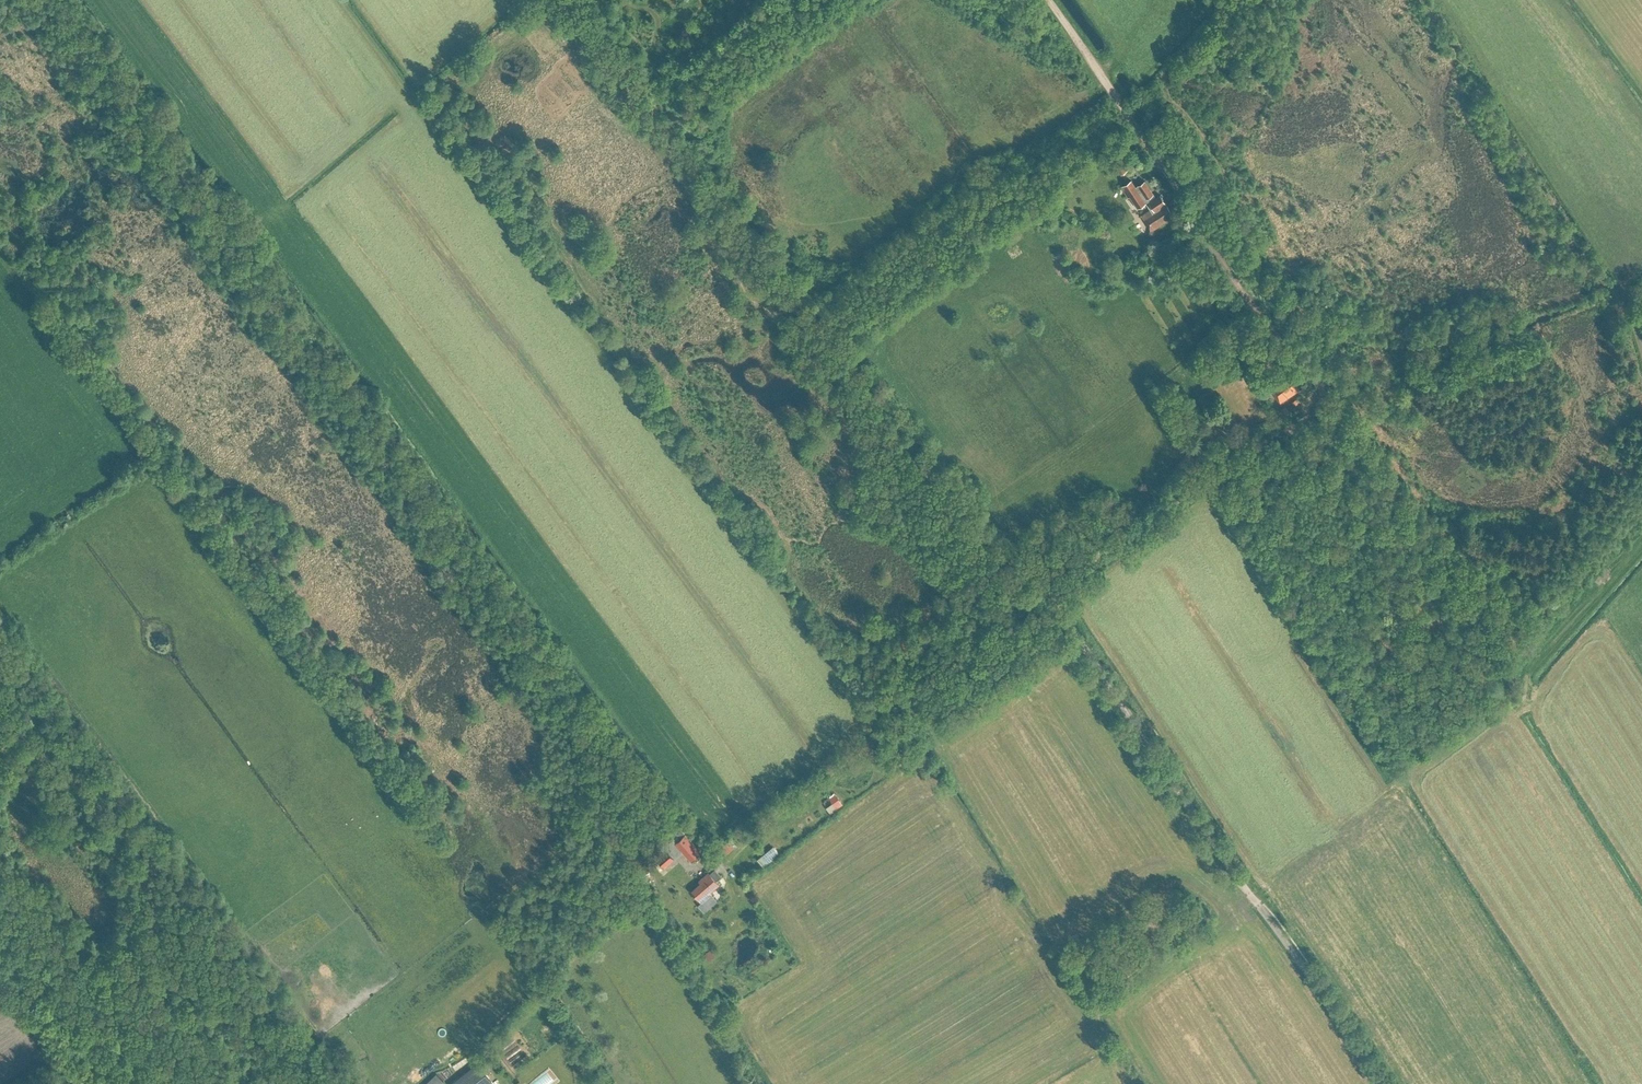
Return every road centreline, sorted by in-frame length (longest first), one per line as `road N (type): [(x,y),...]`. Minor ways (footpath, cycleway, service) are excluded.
road 1 (track): [(1058,607),(1059,586),(1313,409),(1317,390),(1051,0)]
road 2 (track): [(739,839),(1058,607)]
road 3 (track): [(1058,607),(1253,898)]
road 4 (track): [(1253,898),(1381,1083)]

